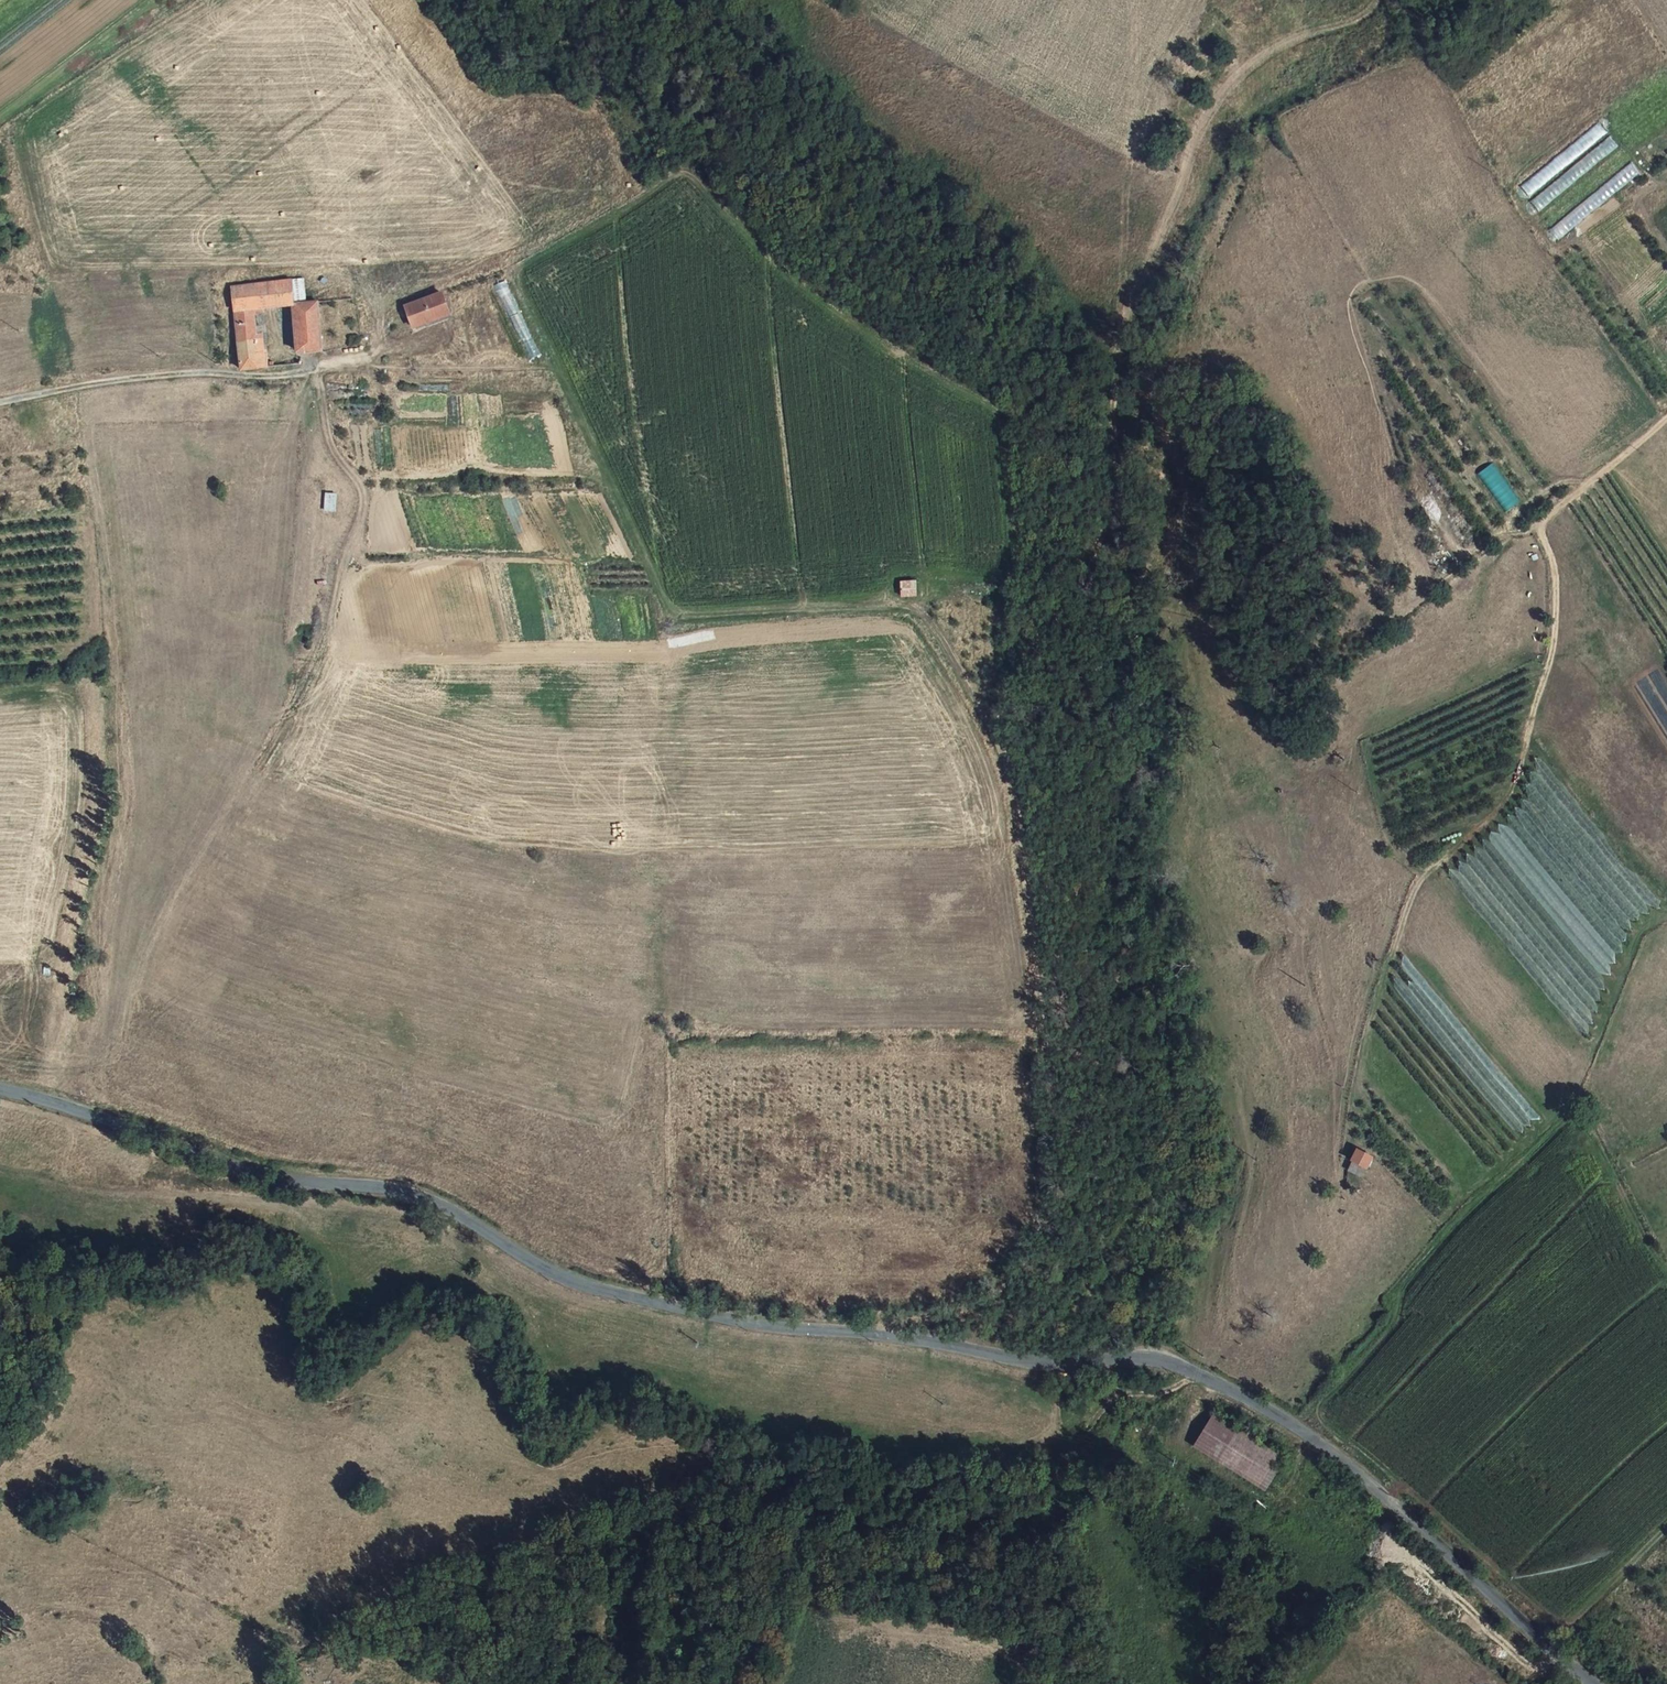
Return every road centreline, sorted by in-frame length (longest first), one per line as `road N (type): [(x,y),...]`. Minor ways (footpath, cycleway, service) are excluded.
road 1 (tertiary): [(1590,1683),(1350,1470),(1279,1417),(1177,1365),(1058,1367),(597,1293),(410,1195),(318,1186),(0,1091)]
road 2 (track): [(307,373),(375,363),(559,370),(666,608),(694,618),(909,604),(929,615),(1002,754),(1029,896),(1058,1234),(1006,1292),(945,1319),(893,1321),(885,1335)]
road 3 (track): [(289,713),(327,631),(363,503),(360,483),(328,437),(320,387),(307,373),(197,373),(0,403)]
road 4 (track): [(1534,528),(1553,565),(1556,641),(1533,720),(1506,801),(1419,881),(1373,1013),(1349,1143)]
road 5 (track): [(1666,418),(1534,528),(1492,537),(1408,608)]

